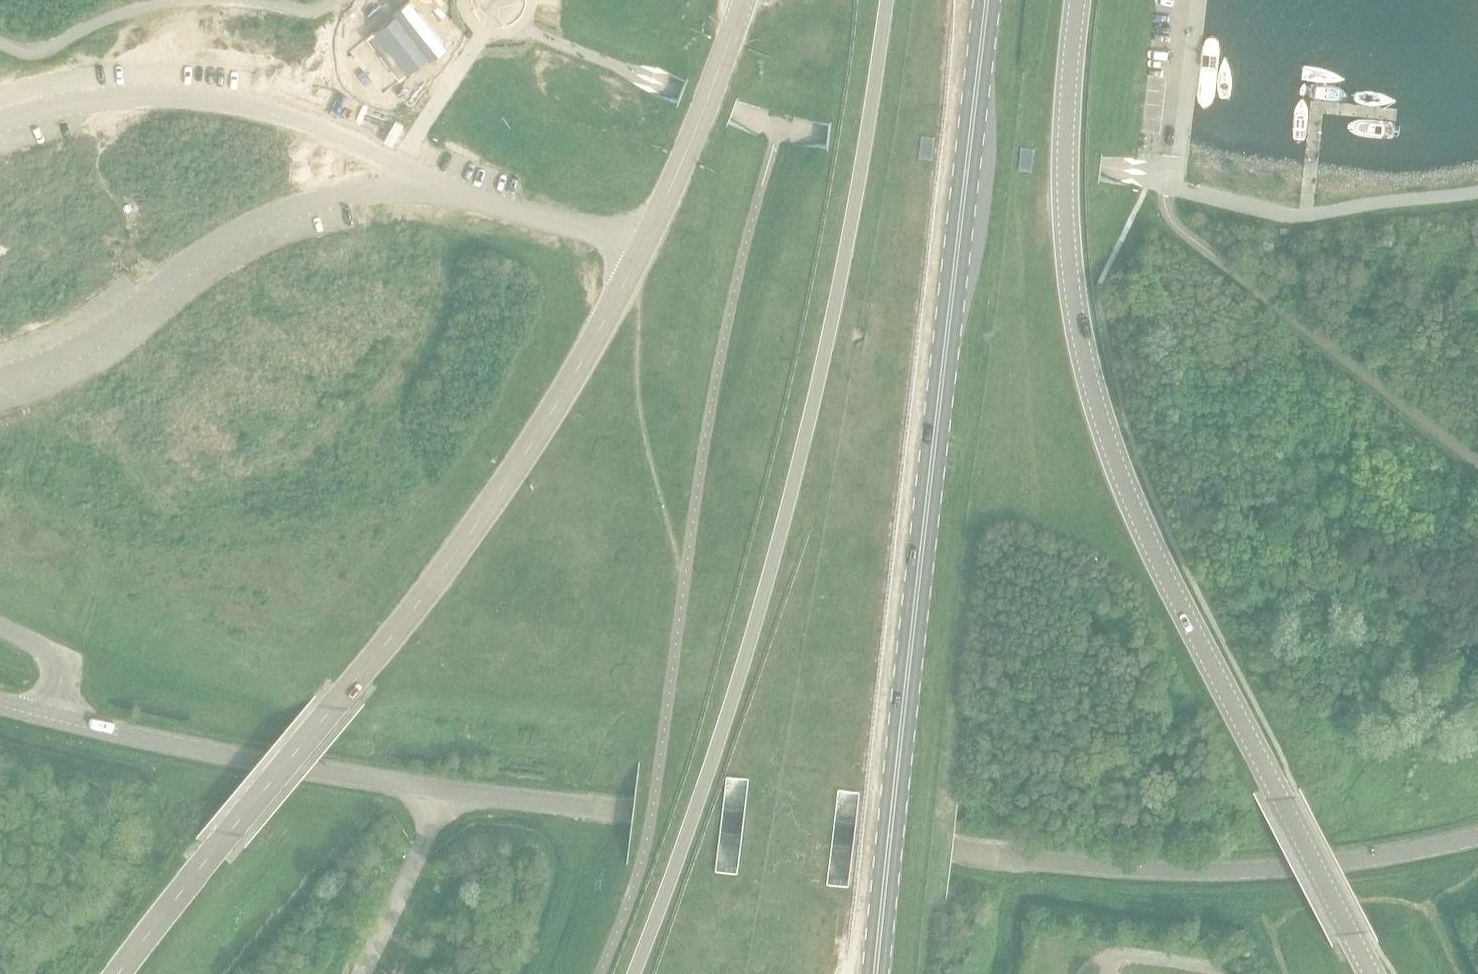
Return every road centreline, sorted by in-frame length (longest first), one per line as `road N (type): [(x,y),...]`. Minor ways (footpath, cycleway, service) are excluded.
road 1 (unclassified): [(116,973),(426,591),(547,417),(686,153),(742,0)]
road 2 (tertiary): [(1371,973),(1149,546),(1096,402),(1067,244),(1079,0)]
road 3 (primary): [(885,0),(831,317),(786,507),(705,781),(633,973)]
road 4 (primary): [(875,973),(985,0)]
road 5 (tertiary): [(951,851),(324,771),(0,702)]
road 6 (tertiary): [(951,851),(1227,871),(1343,862),(1477,836)]

